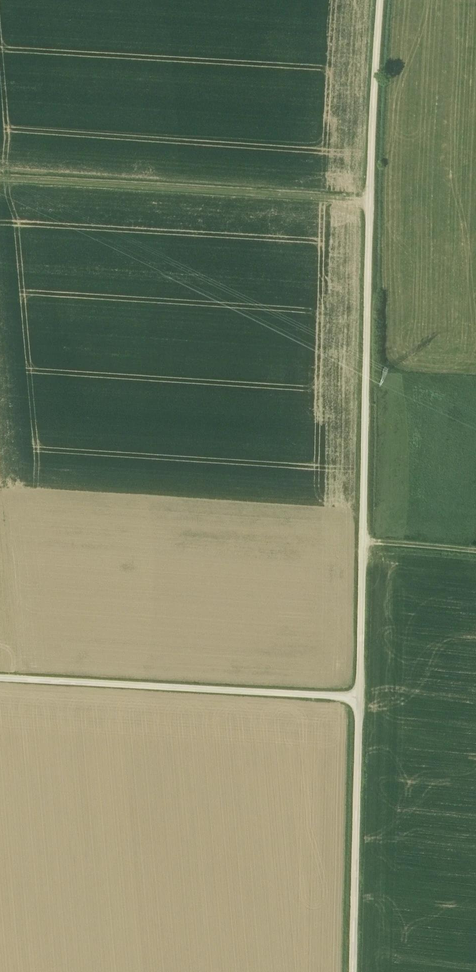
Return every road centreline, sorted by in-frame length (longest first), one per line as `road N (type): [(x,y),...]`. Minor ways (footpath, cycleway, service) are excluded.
road 1 (unclassified): [(357,696),(384,0)]
road 2 (track): [(370,198),(0,173)]
road 3 (unclassified): [(0,674),(357,696)]
road 4 (unclassified): [(354,971),(357,696)]

